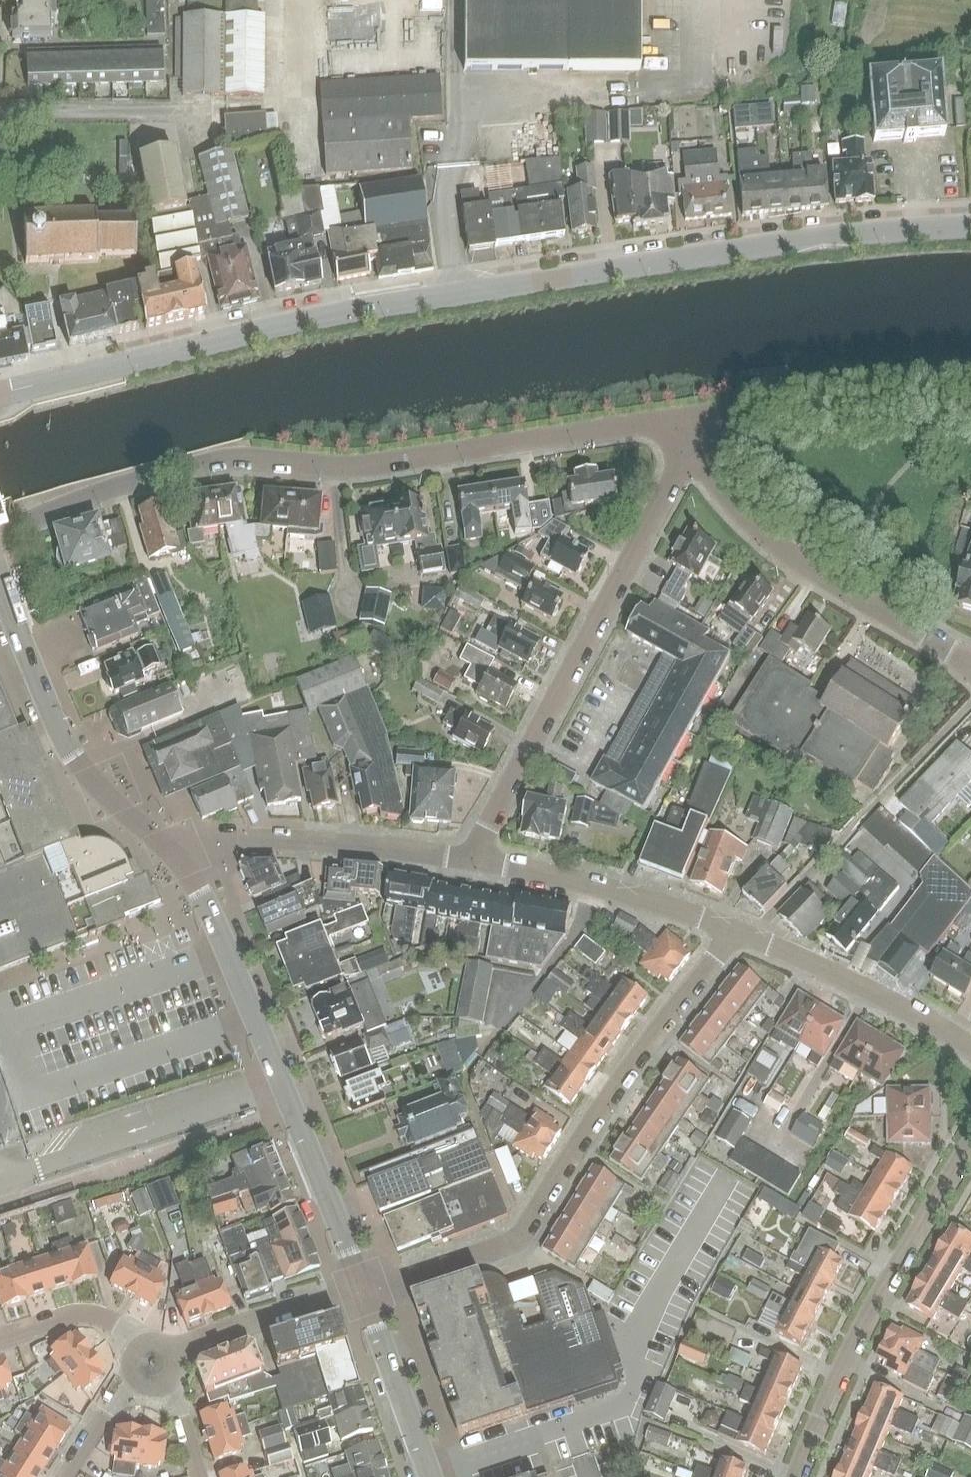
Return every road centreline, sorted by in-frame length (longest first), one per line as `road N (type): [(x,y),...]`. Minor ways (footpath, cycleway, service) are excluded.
road 1 (tertiary): [(970,227),(821,238),(444,295),(0,396)]
road 2 (residential): [(0,531),(239,454),(355,469),(700,424)]
road 3 (residential): [(362,1286),(419,1279),(507,1251),(633,1062),(734,932)]
road 4 (tertiary): [(362,1286),(183,855)]
road 5 (residential): [(475,861),(485,827),(681,463)]
road 6 (residential): [(797,1476),(862,1327),(970,1142)]
road 7 (residential): [(970,669),(798,564),(681,463)]
road 8 (tertiary): [(183,855),(169,829),(75,757),(0,582)]
road 9 (residential): [(475,861),(278,841),(232,841),(183,855)]
road 10 (residential): [(700,424),(970,393)]
road 11 (residential): [(734,932),(475,861)]
road 12 (residential): [(970,1047),(871,989),(734,932)]
road 13 (residential): [(362,1286),(171,1352)]
road 14 (tertiary): [(430,1476),(362,1286)]
road 15 (residential): [(139,1348),(110,1322),(70,1317),(0,1339)]

